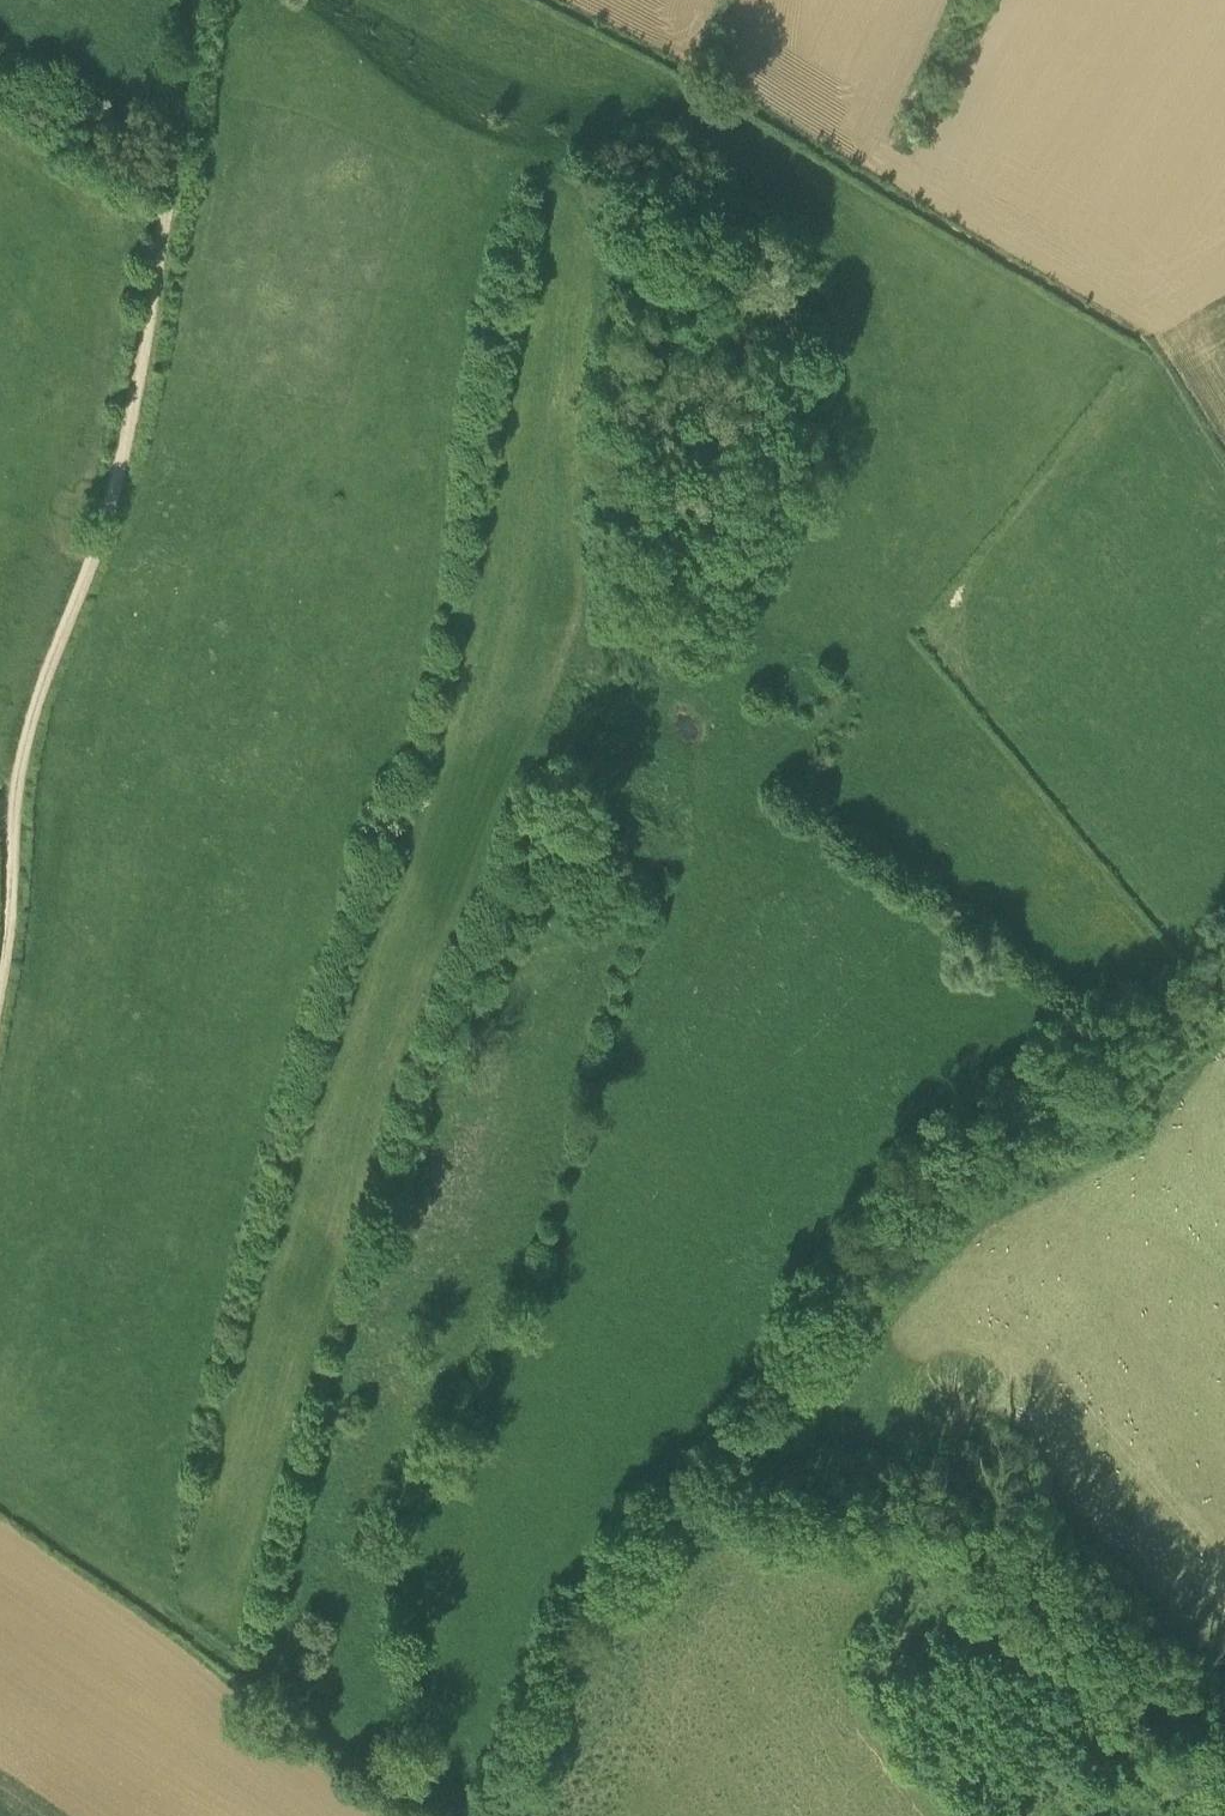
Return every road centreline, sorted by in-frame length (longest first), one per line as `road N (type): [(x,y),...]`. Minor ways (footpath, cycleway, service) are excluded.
road 1 (track): [(197,0),(118,473),(19,768),(0,979)]

